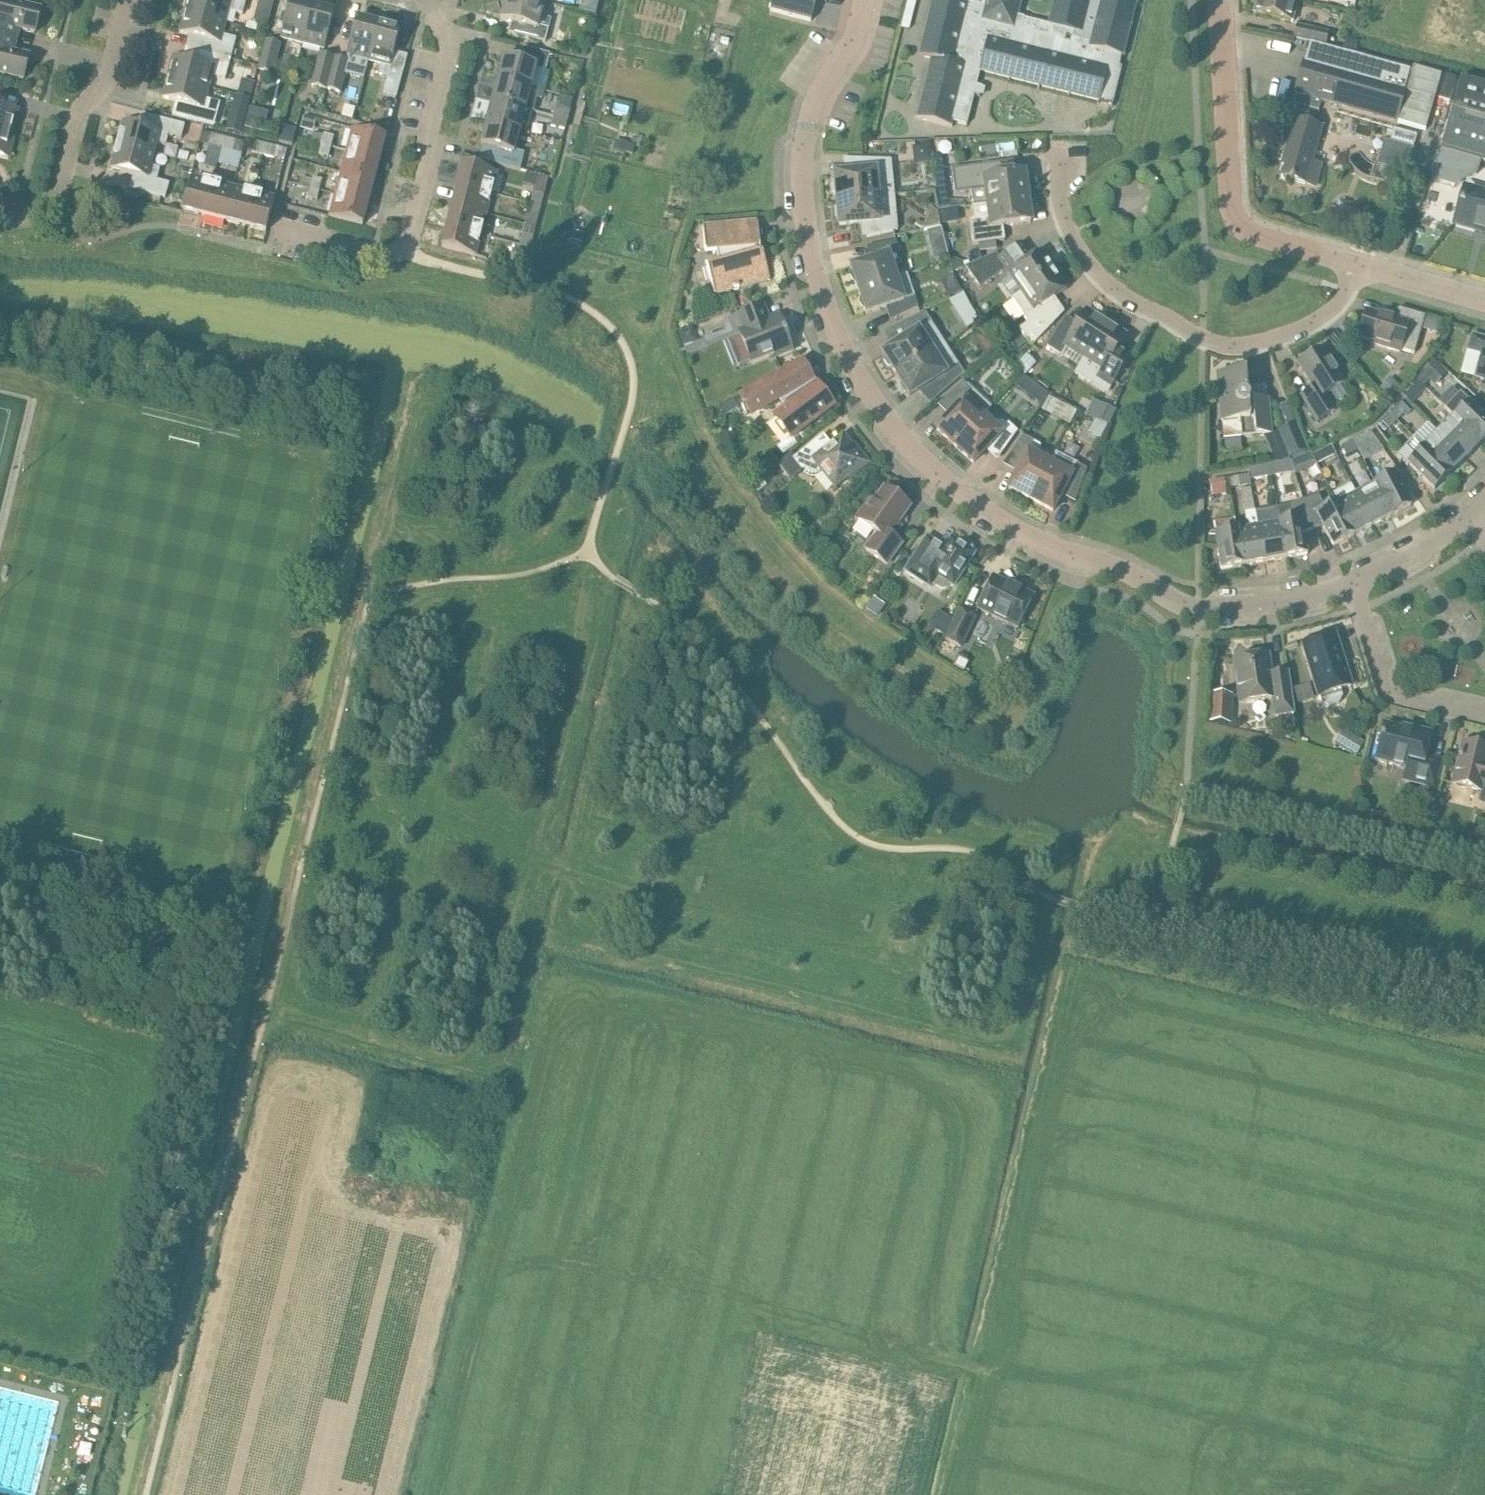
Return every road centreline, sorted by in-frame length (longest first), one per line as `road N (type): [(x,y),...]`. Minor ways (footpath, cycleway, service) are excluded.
road 1 (residential): [(1352,585),(1260,604),(1196,604),(1003,518),(902,438),(837,333),(810,255),(805,202),(808,127),(866,0)]
road 2 (residential): [(1364,266),(1336,302),(1298,330),(1257,344),(1203,338),(1124,297),(1075,243),(1060,192),(1060,140)]
road 3 (residential): [(273,226),(381,253),(407,243),(433,146),(430,129),(449,42),(431,0)]
road 4 (residential): [(1364,266),(1262,237),(1241,220),(1221,0)]
road 5 (residential): [(0,214),(19,219),(55,202),(77,114),(110,73),(128,0)]
road 6 (residential): [(1484,716),(1388,690),(1352,585)]
road 7 (residential): [(1352,585),(1468,517)]
road 8 (residential): [(1484,301),(1364,266)]

